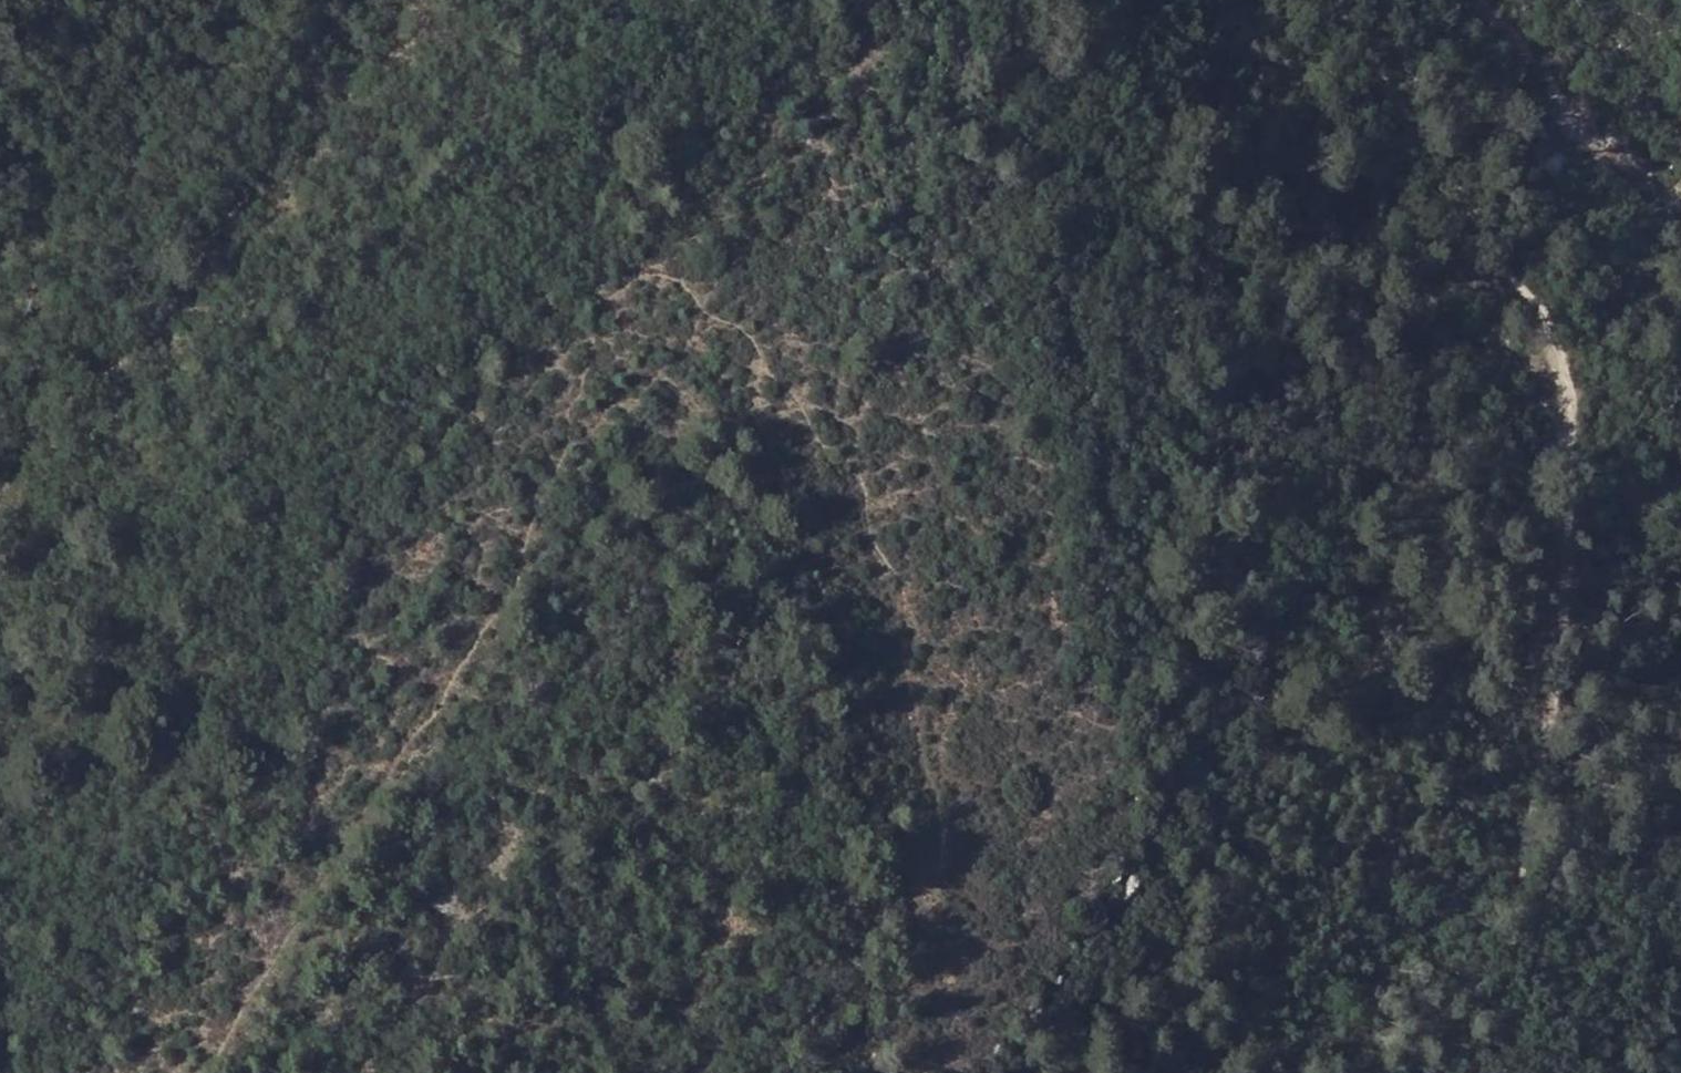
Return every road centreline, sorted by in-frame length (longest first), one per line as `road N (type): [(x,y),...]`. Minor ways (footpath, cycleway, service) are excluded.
road 1 (track): [(1348,0),(1377,64),(1492,214),(1512,266),(1551,312),(1581,420),(1576,607),(1494,1022),(1497,1058),(1509,1072)]

